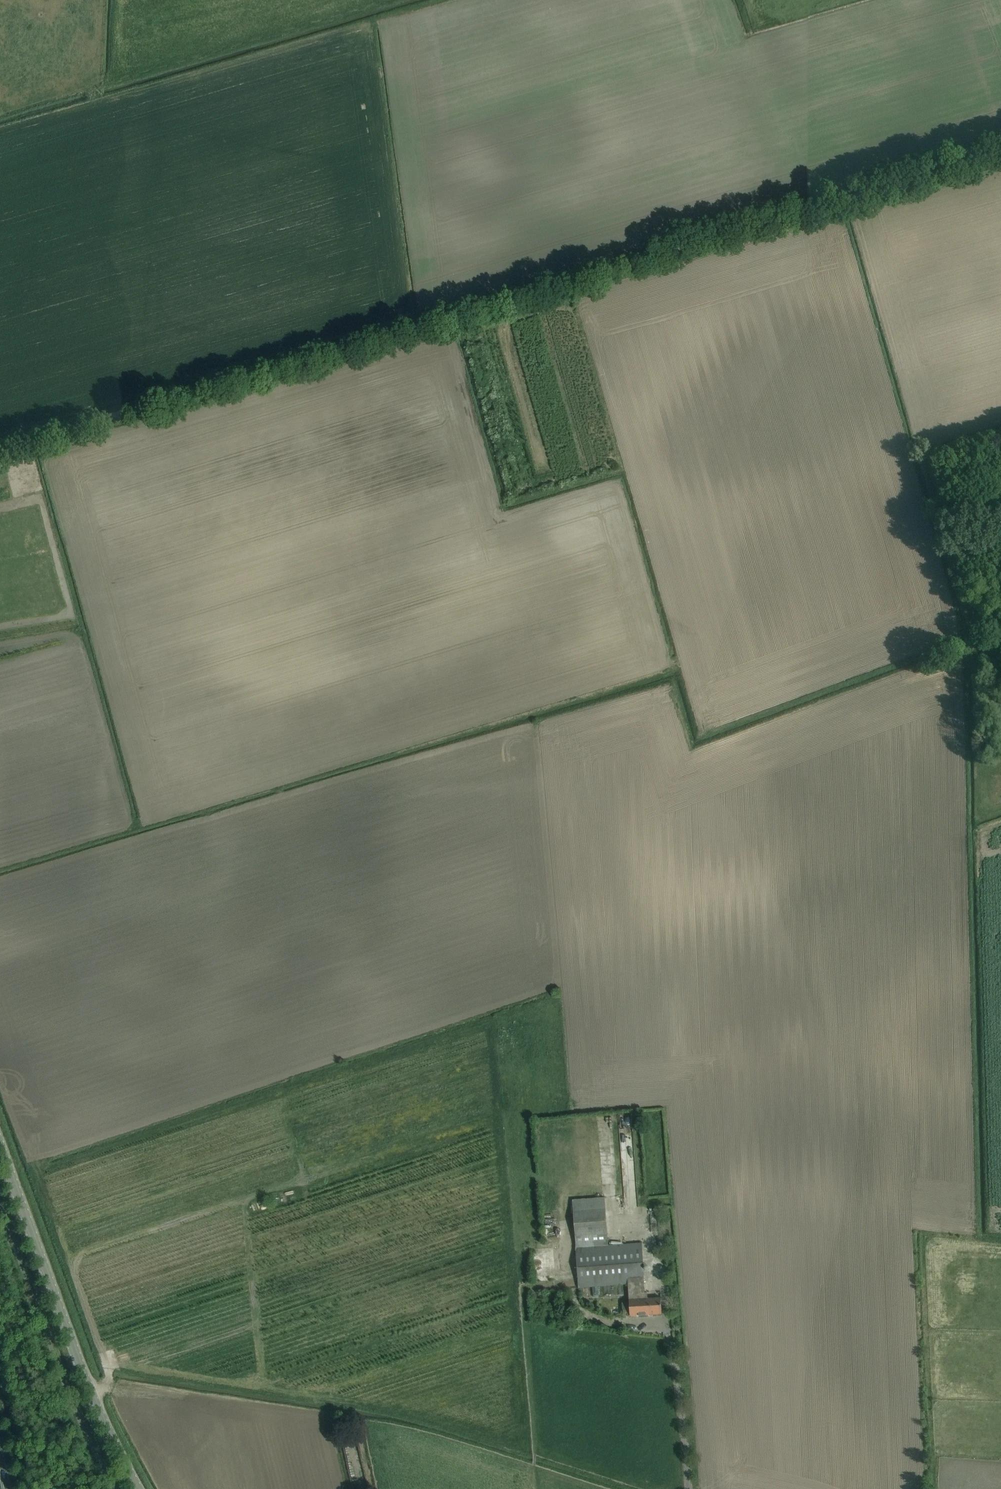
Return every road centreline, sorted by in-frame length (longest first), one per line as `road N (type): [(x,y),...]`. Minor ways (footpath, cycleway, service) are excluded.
road 1 (unclassified): [(0,449),(1000,157)]
road 2 (unclassified): [(139,1488),(89,1387),(0,1145)]

